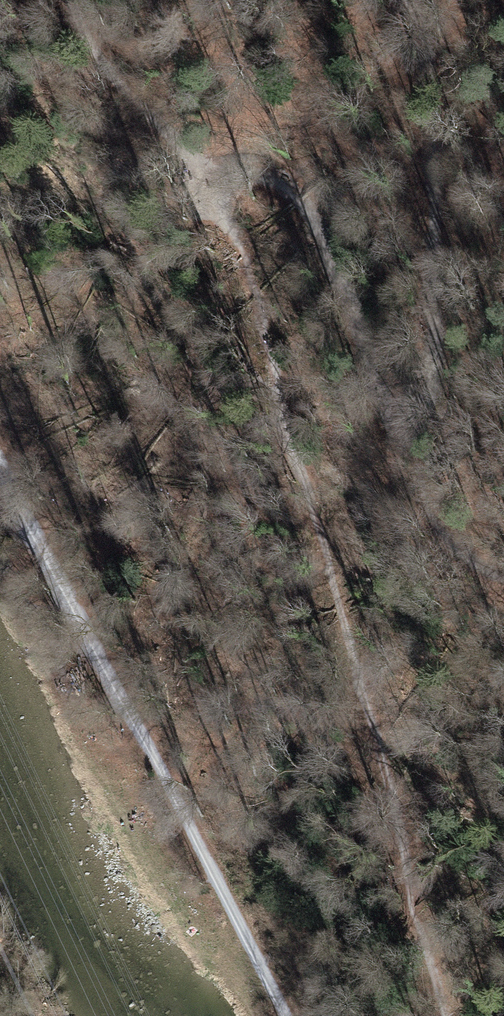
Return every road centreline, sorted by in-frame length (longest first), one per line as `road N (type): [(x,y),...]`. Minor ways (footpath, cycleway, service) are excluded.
road 1 (track): [(280,386),(333,553),(353,662),(399,790),(414,899),(451,1015)]
road 2 (track): [(10,500),(286,1015)]
road 3 (track): [(406,0),(420,20),(432,104),(435,384),(426,411),(408,418)]
road 4 (track): [(408,418),(384,410),(338,258),(307,203),(270,177),(242,172),(216,182)]
road 5 (track): [(73,0),(93,52),(216,182)]
road 6 (track): [(216,182),(211,208),(251,272),(280,386)]

